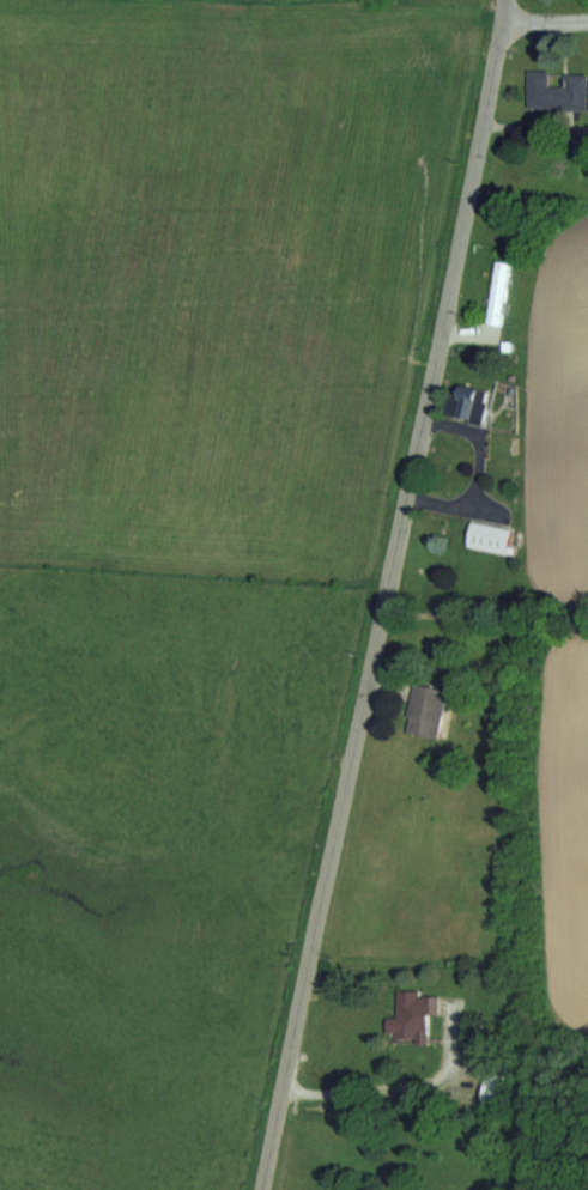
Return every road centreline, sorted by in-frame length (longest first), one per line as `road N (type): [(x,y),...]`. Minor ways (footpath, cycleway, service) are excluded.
road 1 (residential): [(262,1189),(461,247),(505,0)]

